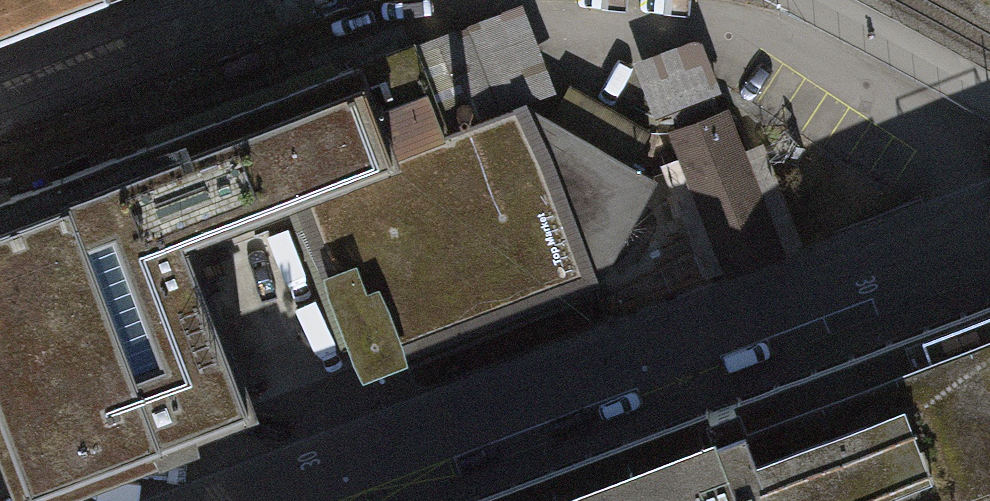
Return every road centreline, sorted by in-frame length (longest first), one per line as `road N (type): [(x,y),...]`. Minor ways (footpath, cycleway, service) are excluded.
road 1 (unclassified): [(989,223),(266,500)]

